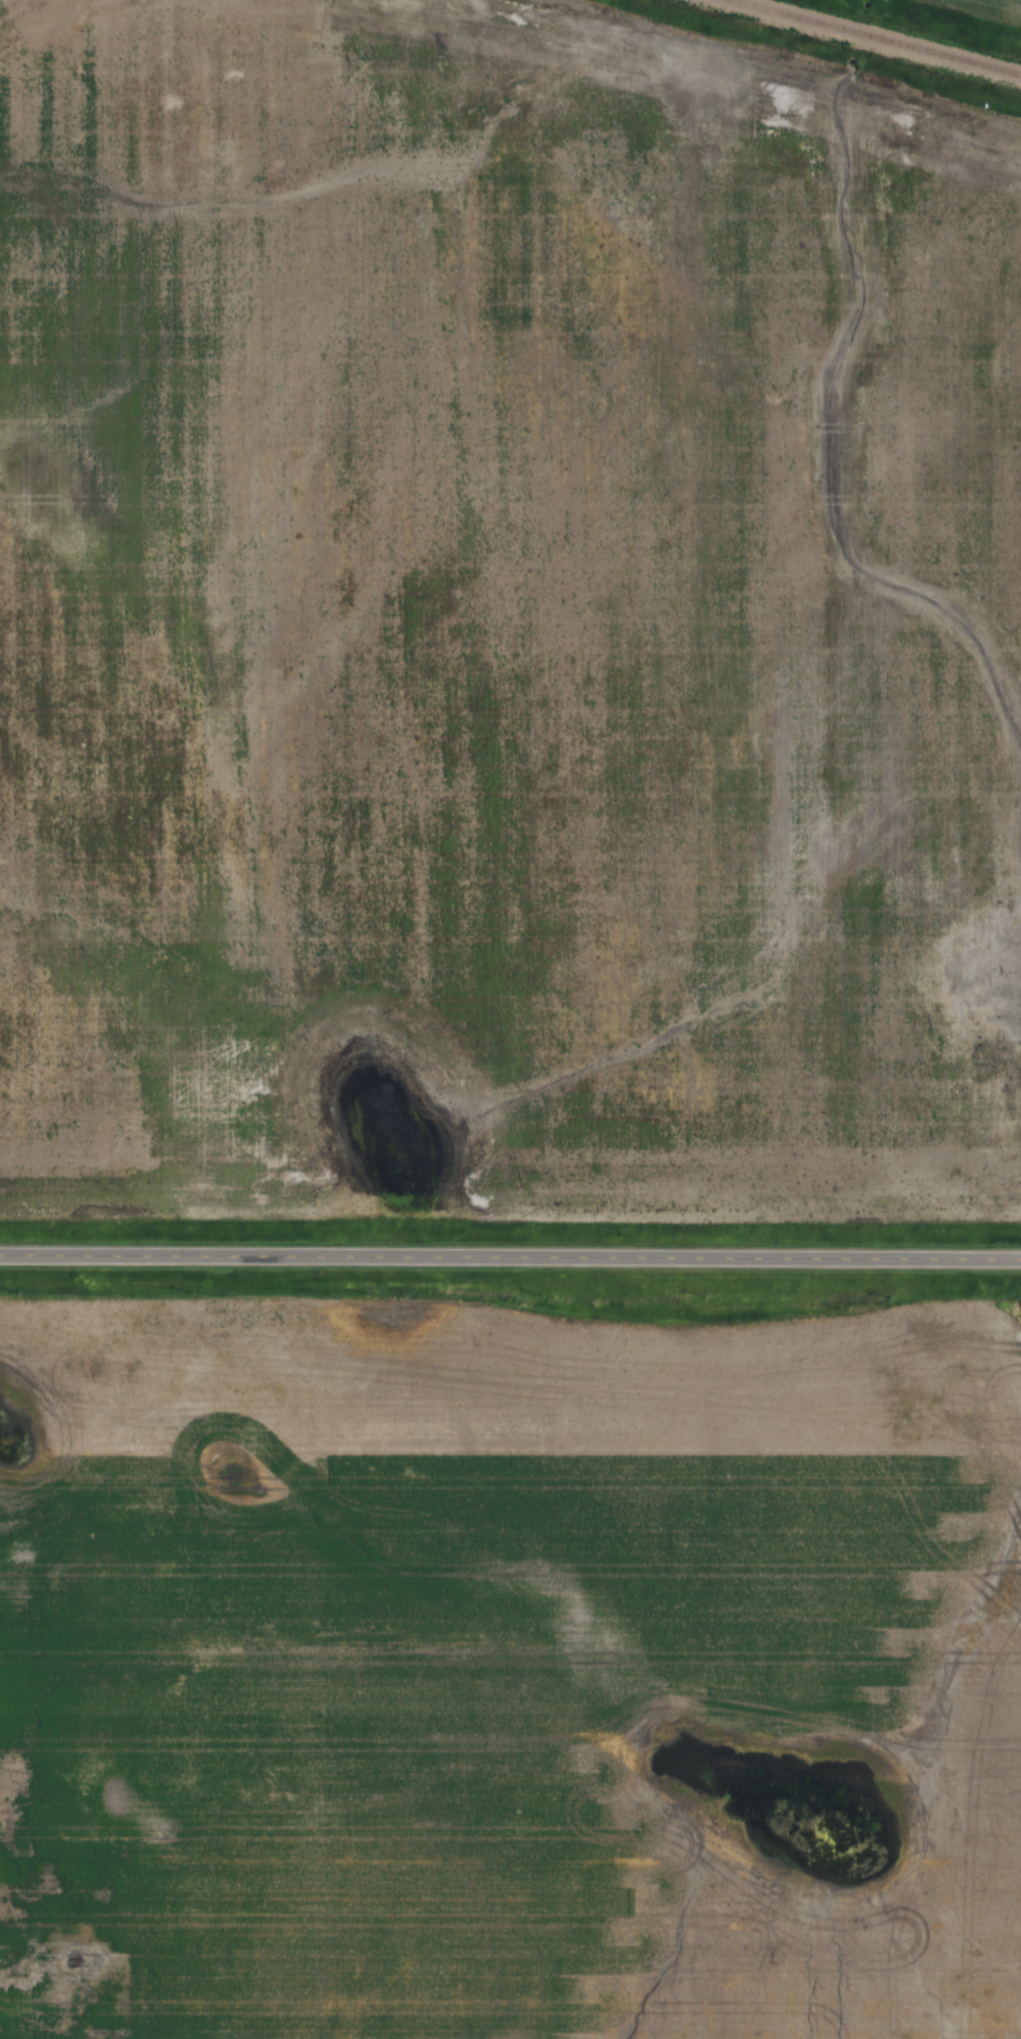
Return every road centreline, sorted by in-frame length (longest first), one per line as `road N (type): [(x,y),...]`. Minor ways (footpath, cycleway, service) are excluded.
road 1 (secondary): [(1020,1260),(0,1257)]

